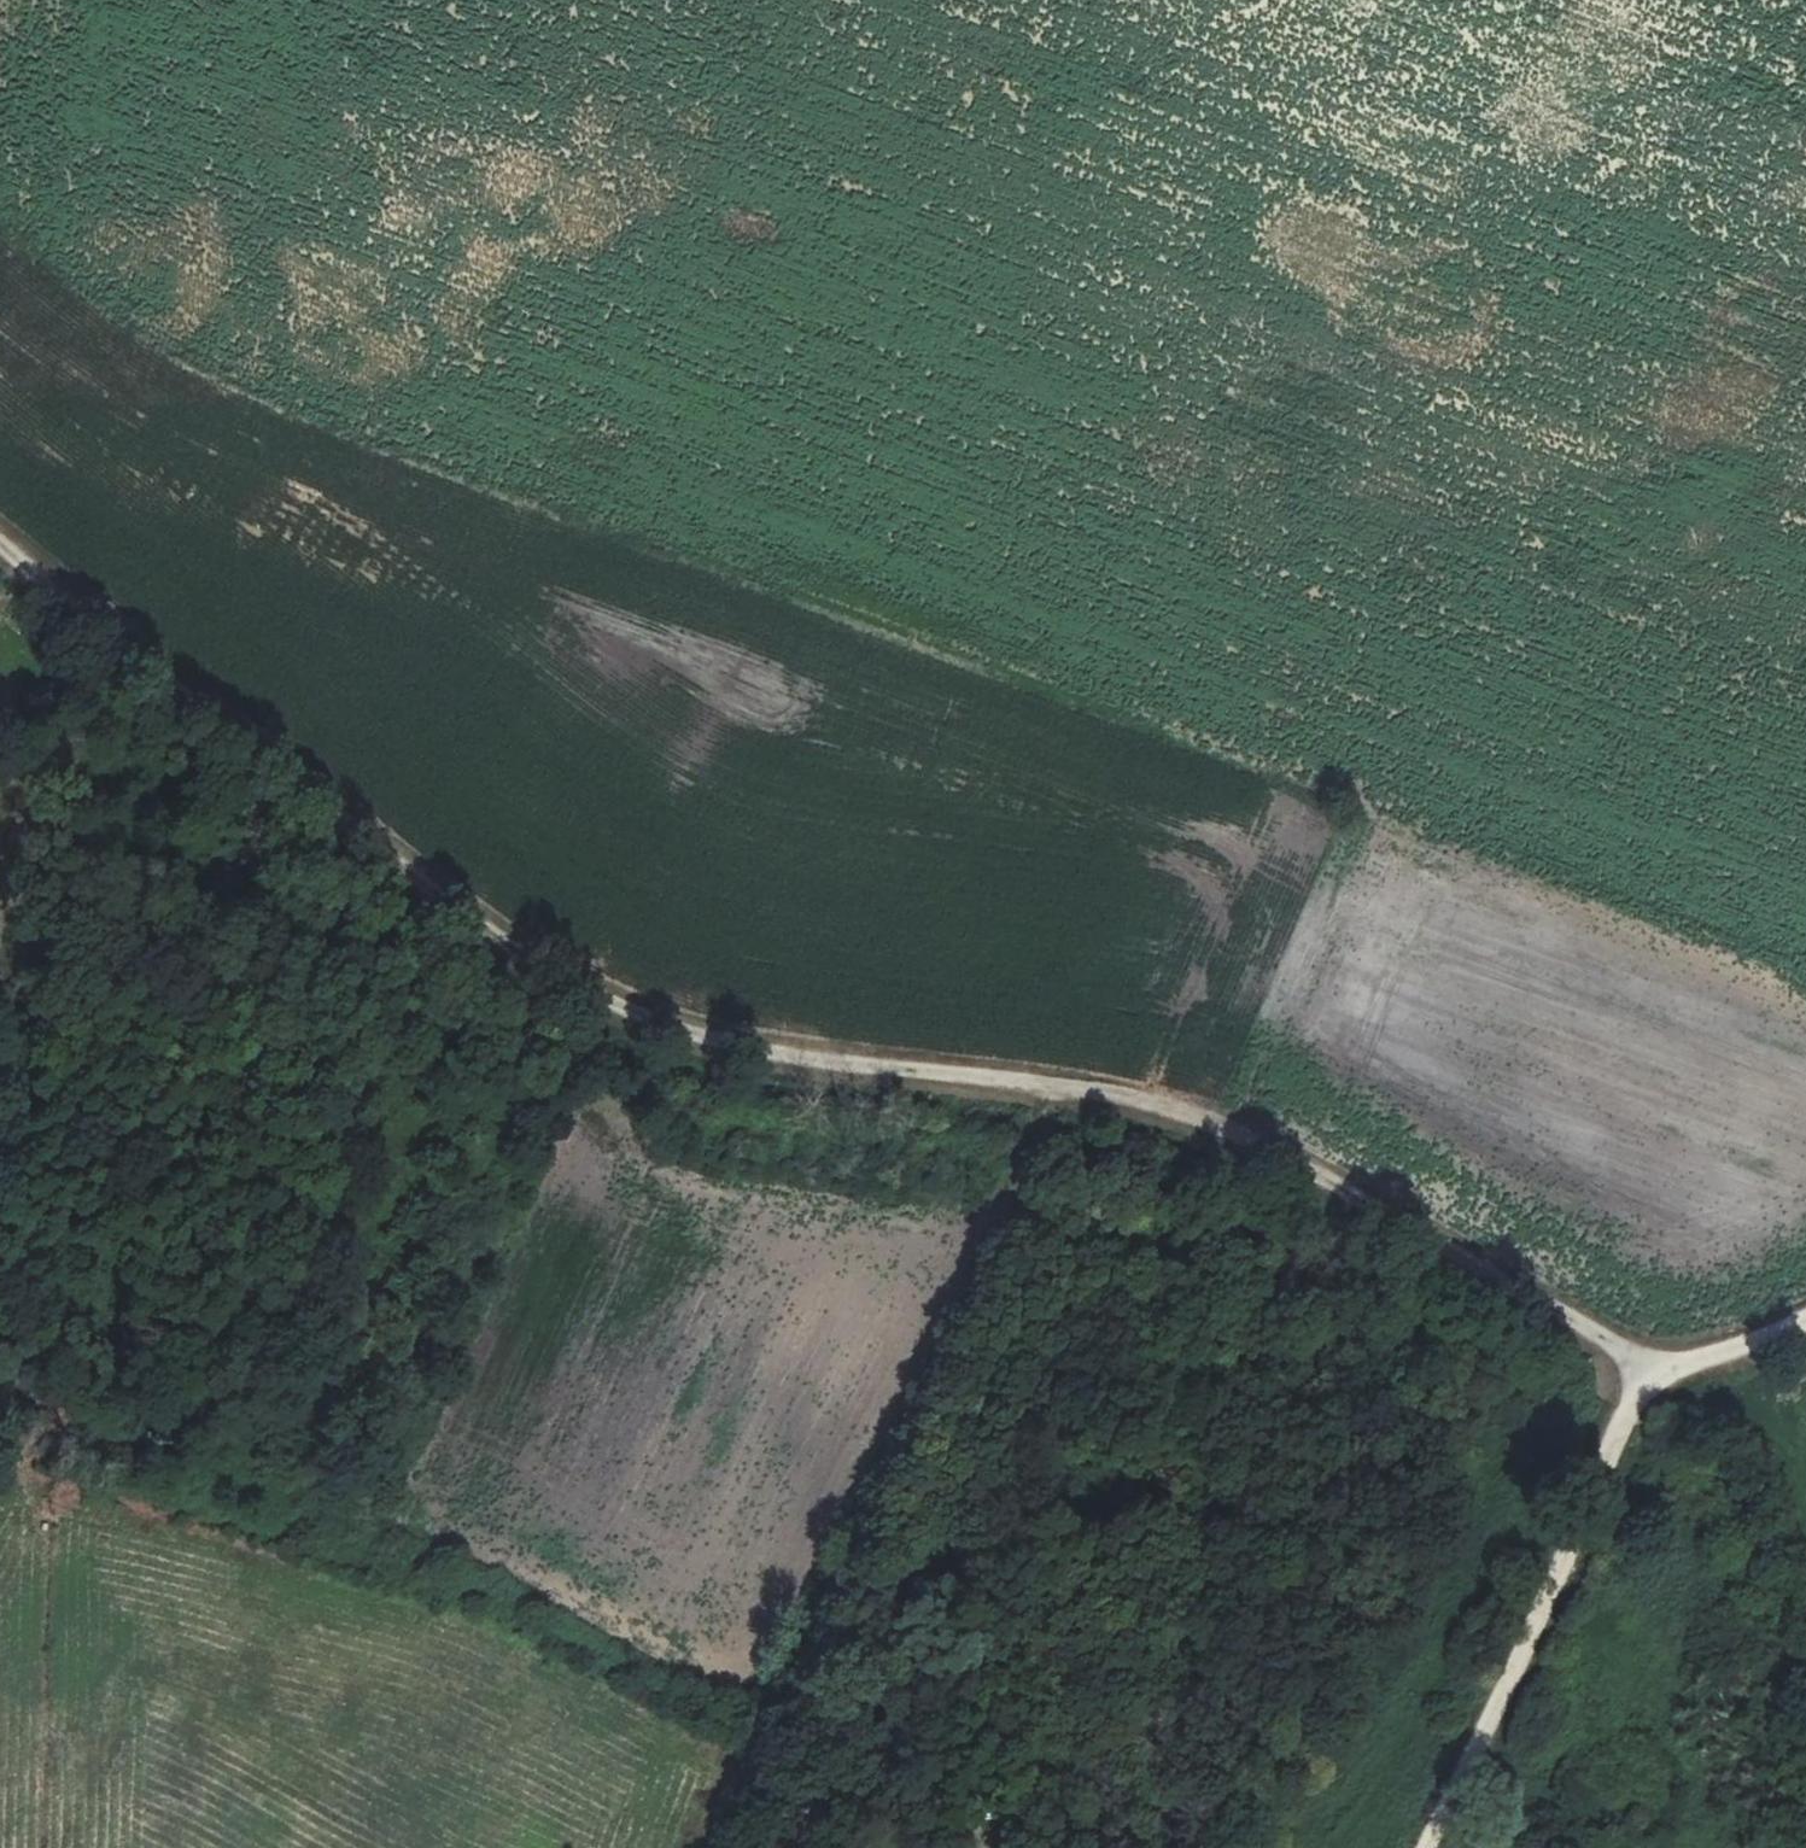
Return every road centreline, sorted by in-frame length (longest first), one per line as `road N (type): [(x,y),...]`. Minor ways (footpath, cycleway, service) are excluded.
road 1 (track): [(1657,1379),(1455,1251),(1248,1144),(1101,1098),(649,1017),(465,914),(0,544)]
road 2 (track): [(1805,1307),(1657,1379),(1605,1445),(1421,1847)]

